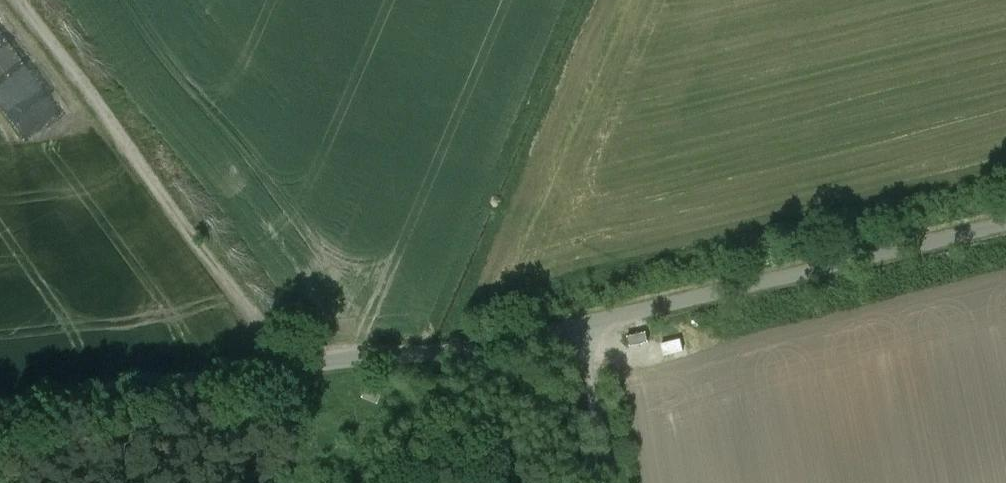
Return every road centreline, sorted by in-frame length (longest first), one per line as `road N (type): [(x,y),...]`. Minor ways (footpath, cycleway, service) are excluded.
road 1 (unclassified): [(0,402),(294,365),(580,317)]
road 2 (track): [(294,365),(23,0)]
road 3 (unclassified): [(580,317),(1005,212)]
road 4 (unclassified): [(580,317),(613,482)]

